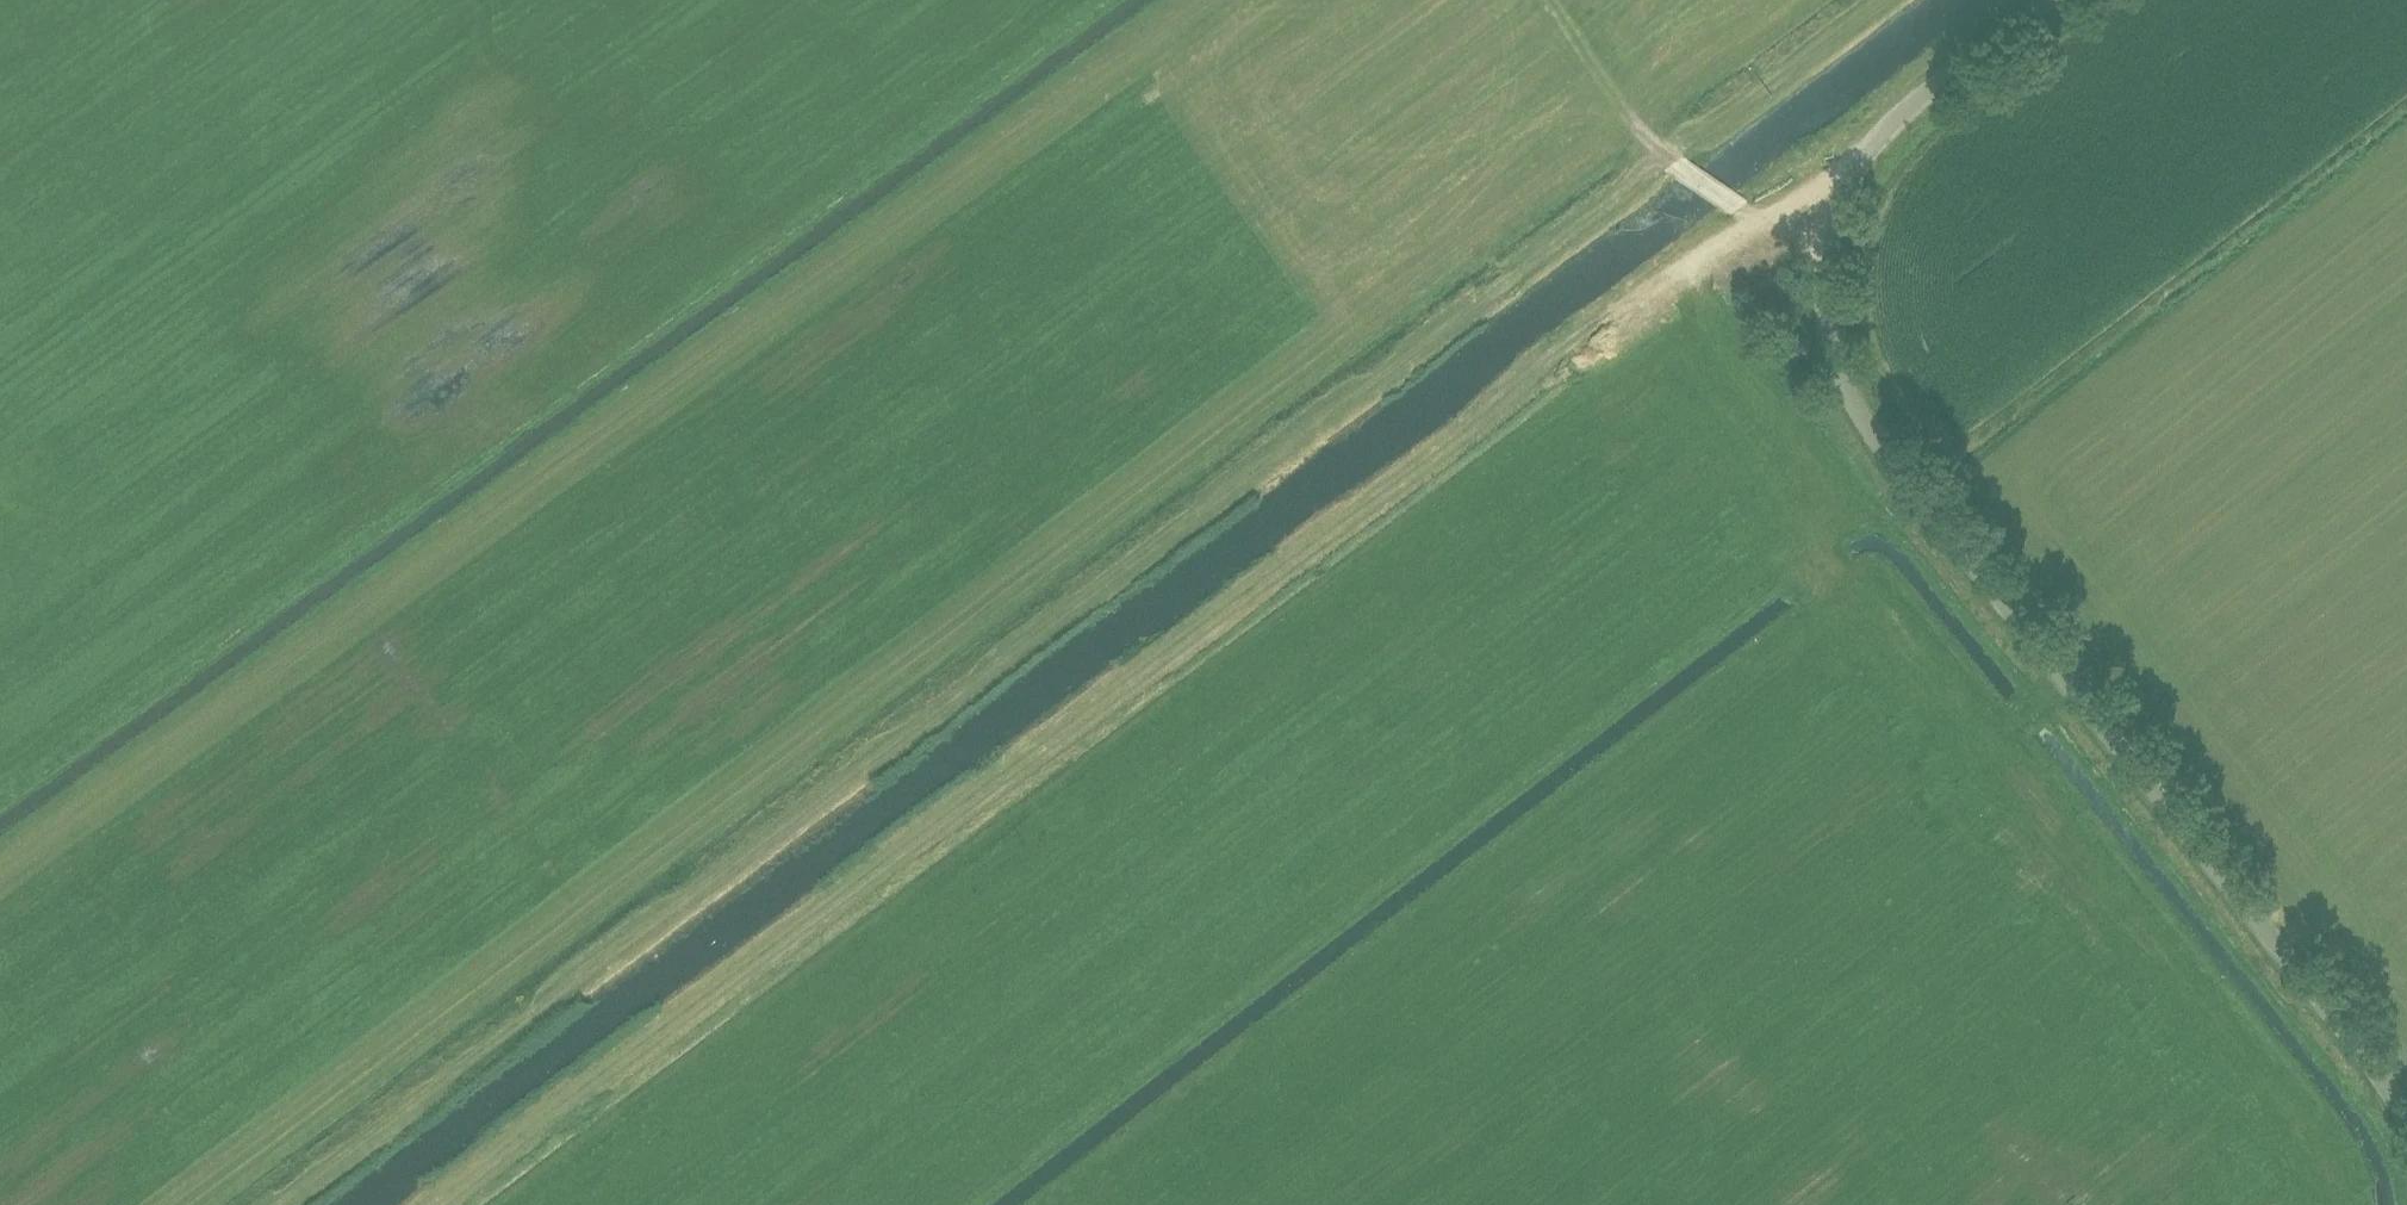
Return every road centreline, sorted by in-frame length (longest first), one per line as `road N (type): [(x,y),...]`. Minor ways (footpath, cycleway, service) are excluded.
road 1 (unclassified): [(2406,1118),(1878,441),(1838,371),(1825,314),(1826,258),(1858,165),(1903,112),(2046,0)]
road 2 (track): [(431,1204),(1534,374)]
road 3 (track): [(1840,199),(1732,233),(1583,337)]
road 4 (track): [(1760,220),(1664,155),(1628,116)]

